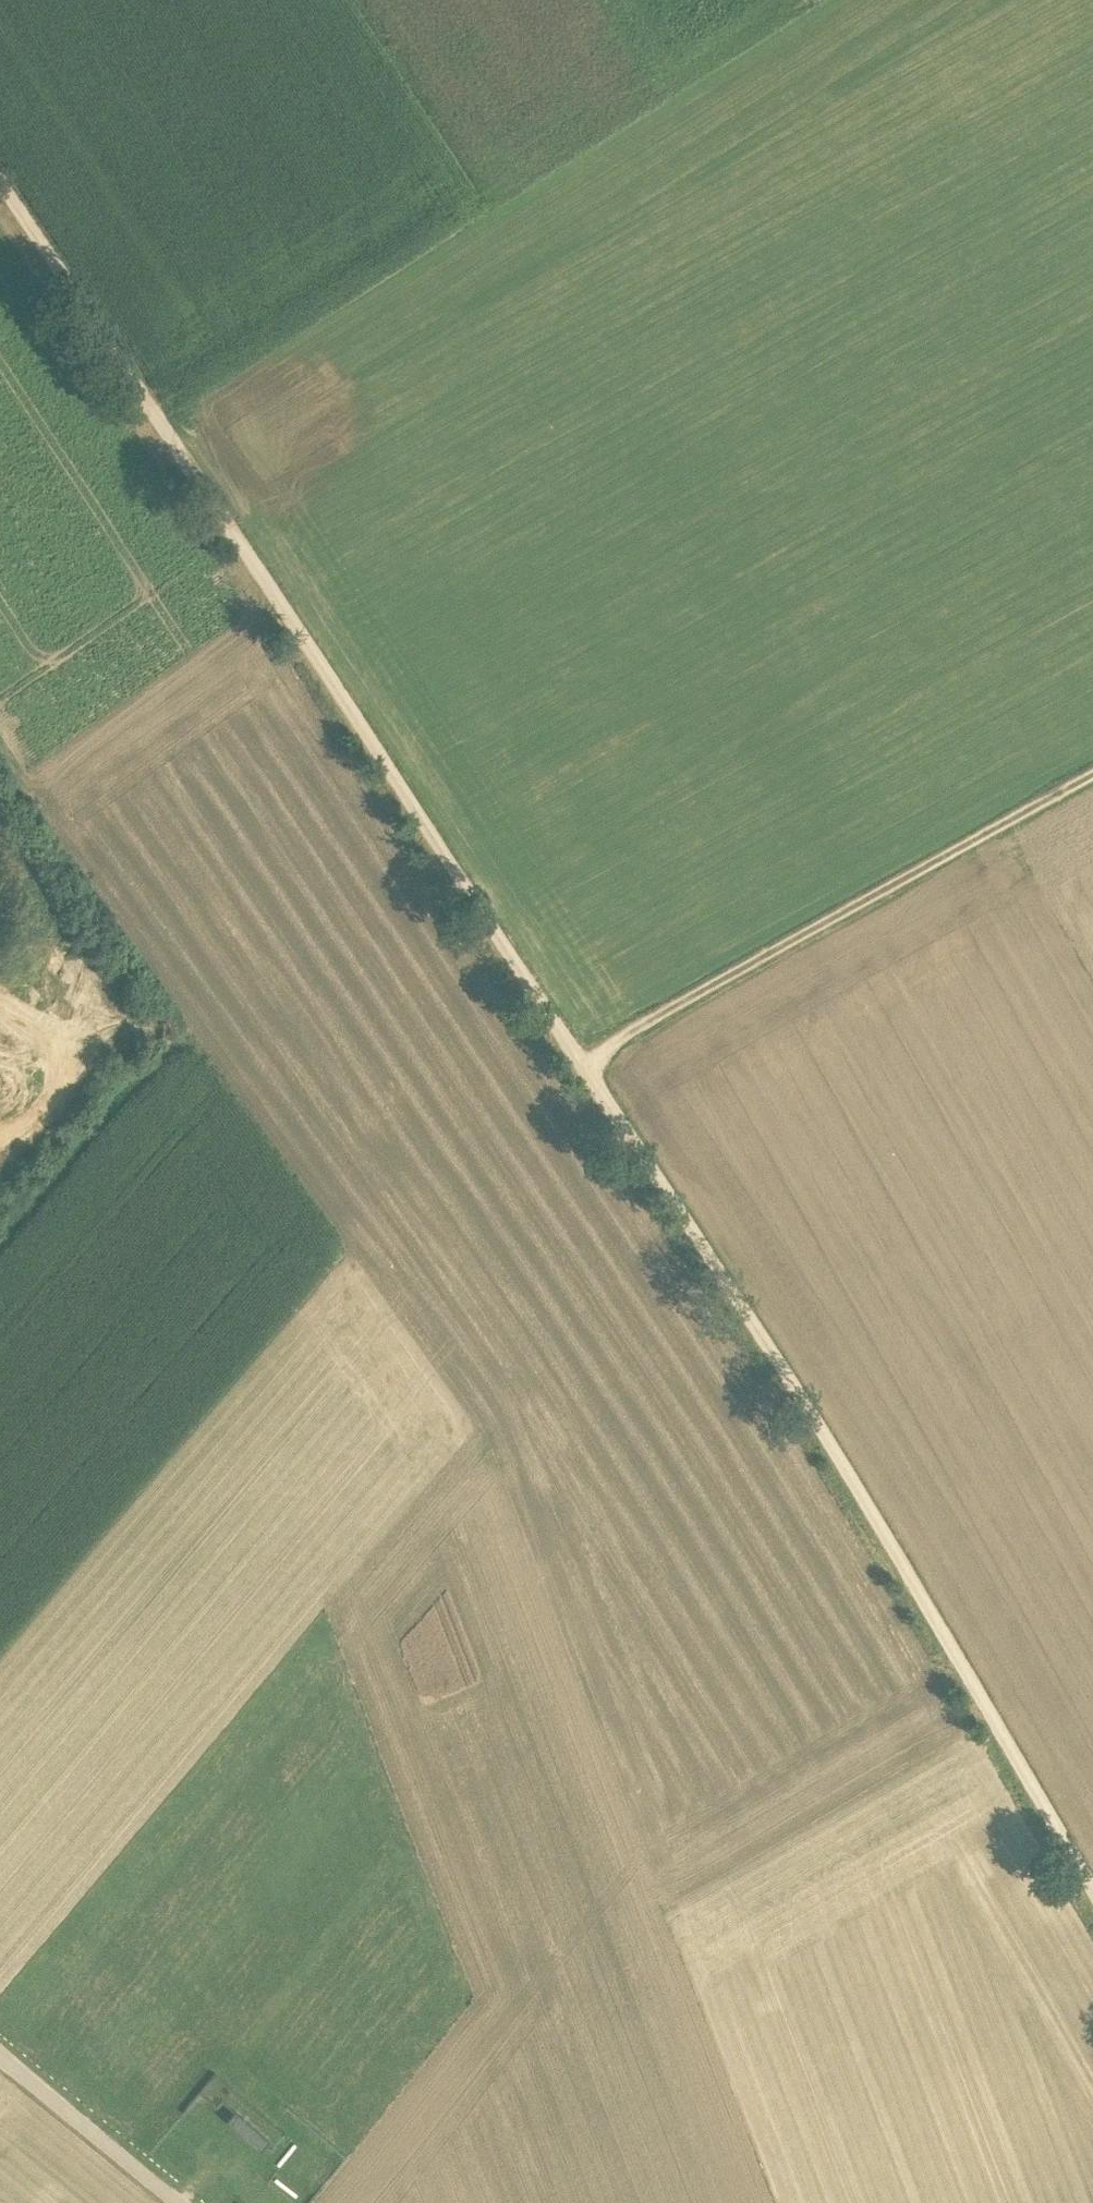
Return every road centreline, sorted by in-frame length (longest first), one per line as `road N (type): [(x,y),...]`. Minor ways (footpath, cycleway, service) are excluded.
road 1 (track): [(1092,1891),(753,1324),(0,179)]
road 2 (track): [(583,1065),(1092,774)]
road 3 (unclassified): [(173,2202),(0,2064)]

